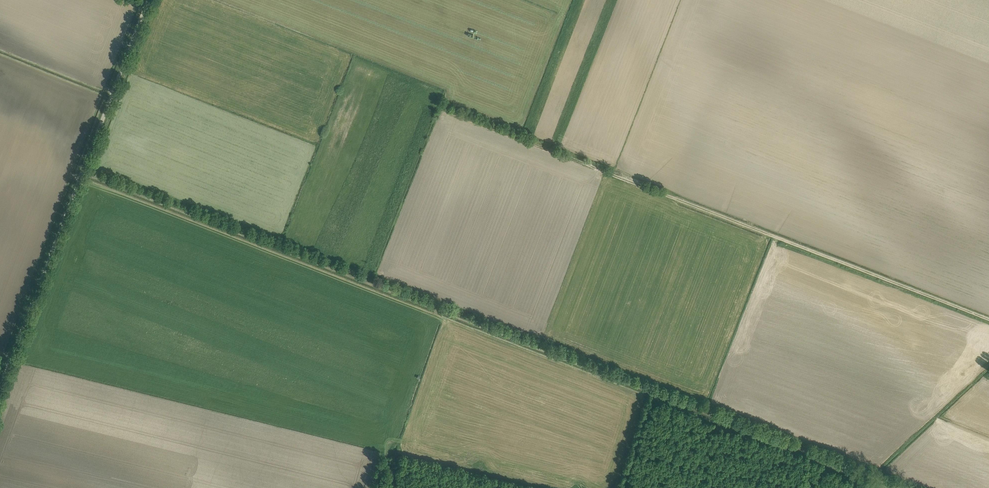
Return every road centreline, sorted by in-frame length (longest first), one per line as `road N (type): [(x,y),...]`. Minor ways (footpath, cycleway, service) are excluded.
road 1 (unclassified): [(0,391),(149,0)]

